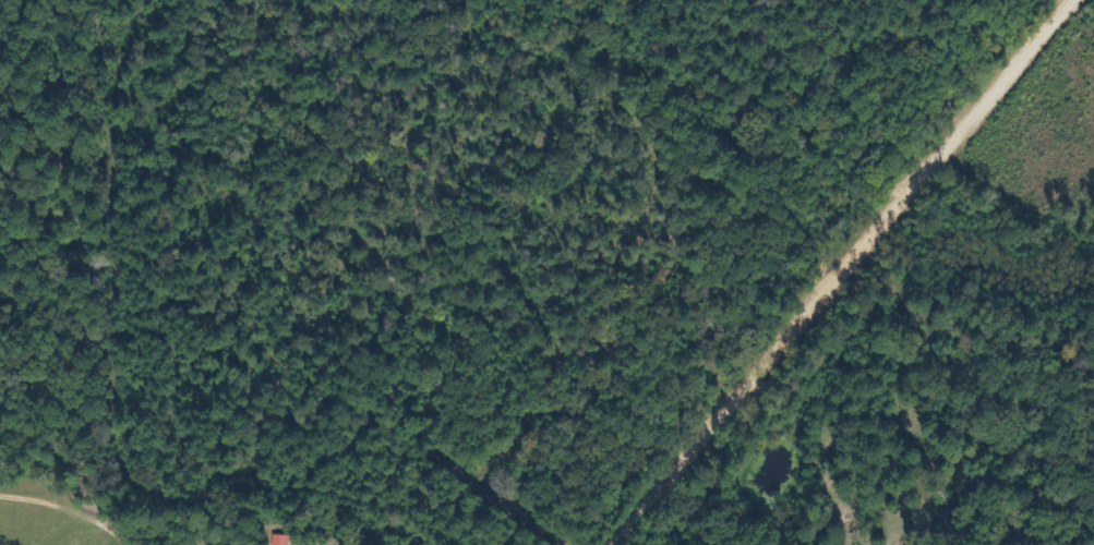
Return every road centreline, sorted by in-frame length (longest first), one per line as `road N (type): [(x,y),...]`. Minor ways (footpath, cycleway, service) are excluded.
road 1 (residential): [(606,544),(1074,0)]
road 2 (residential): [(192,544),(0,492)]

